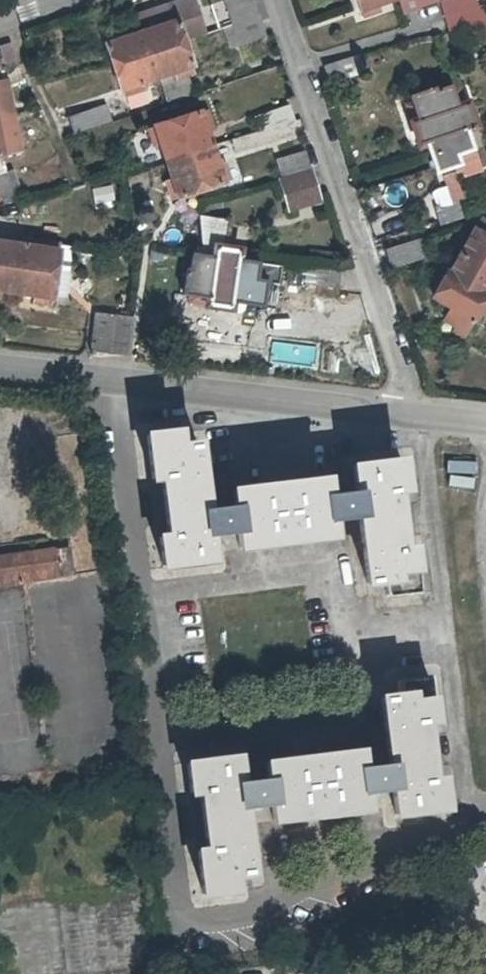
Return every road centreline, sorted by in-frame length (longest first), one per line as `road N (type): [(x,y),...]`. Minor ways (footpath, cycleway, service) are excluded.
road 1 (residential): [(485,810),(253,929),(194,923),(174,903),(119,384)]
road 2 (residential): [(276,0),(411,412)]
road 3 (tertiary): [(411,412),(119,384)]

